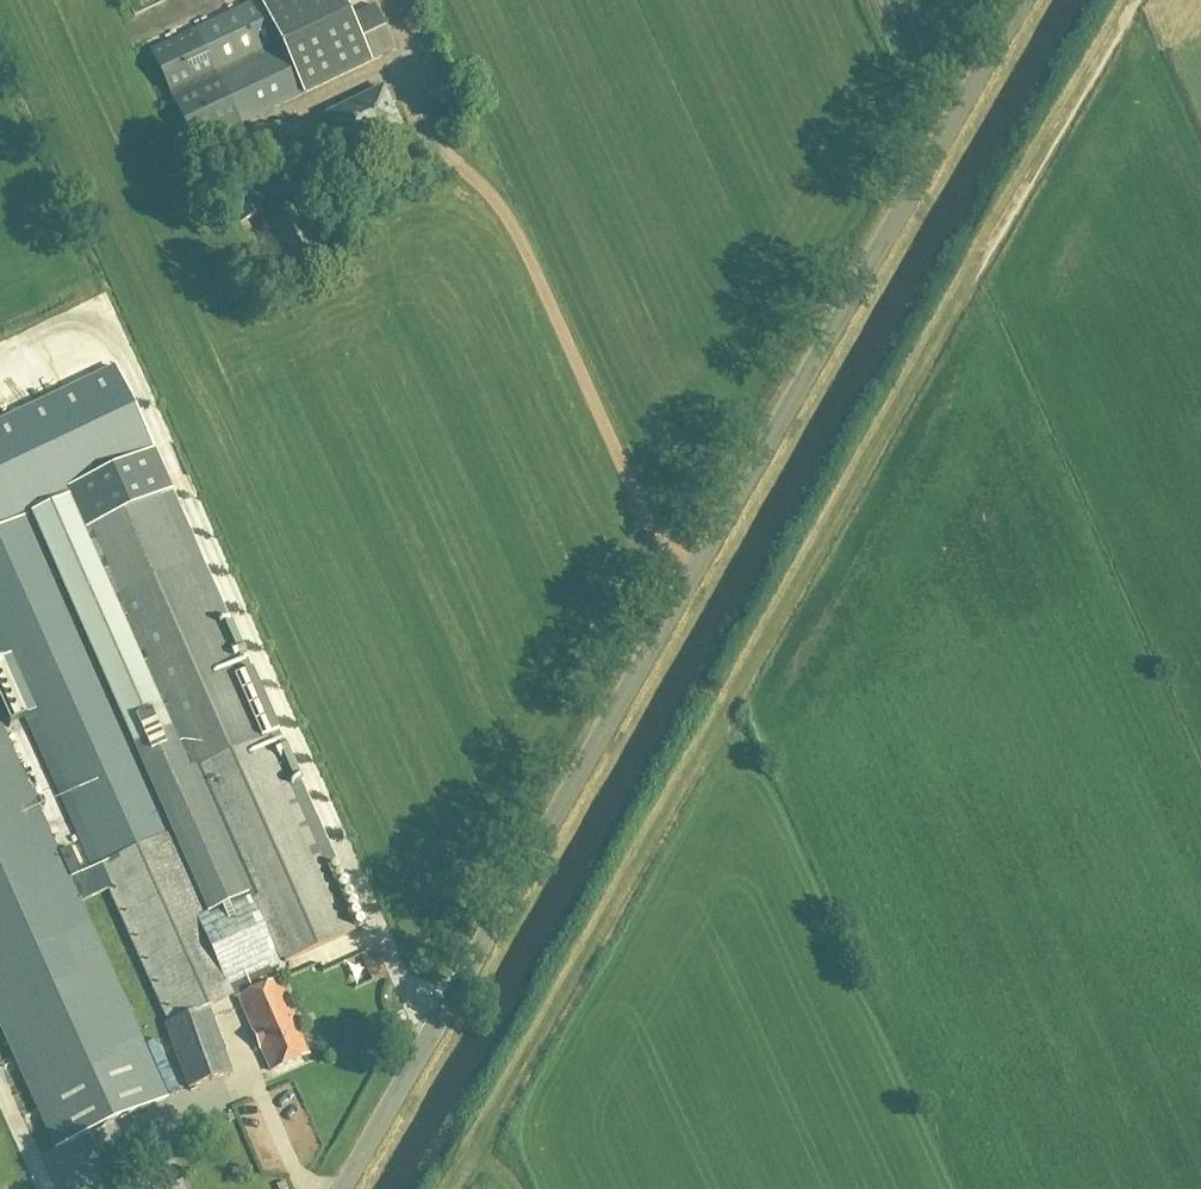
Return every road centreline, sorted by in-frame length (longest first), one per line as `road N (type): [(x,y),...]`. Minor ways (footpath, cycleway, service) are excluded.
road 1 (unclassified): [(336,1188),(1026,0)]
road 2 (track): [(454,1188),(1140,0)]

